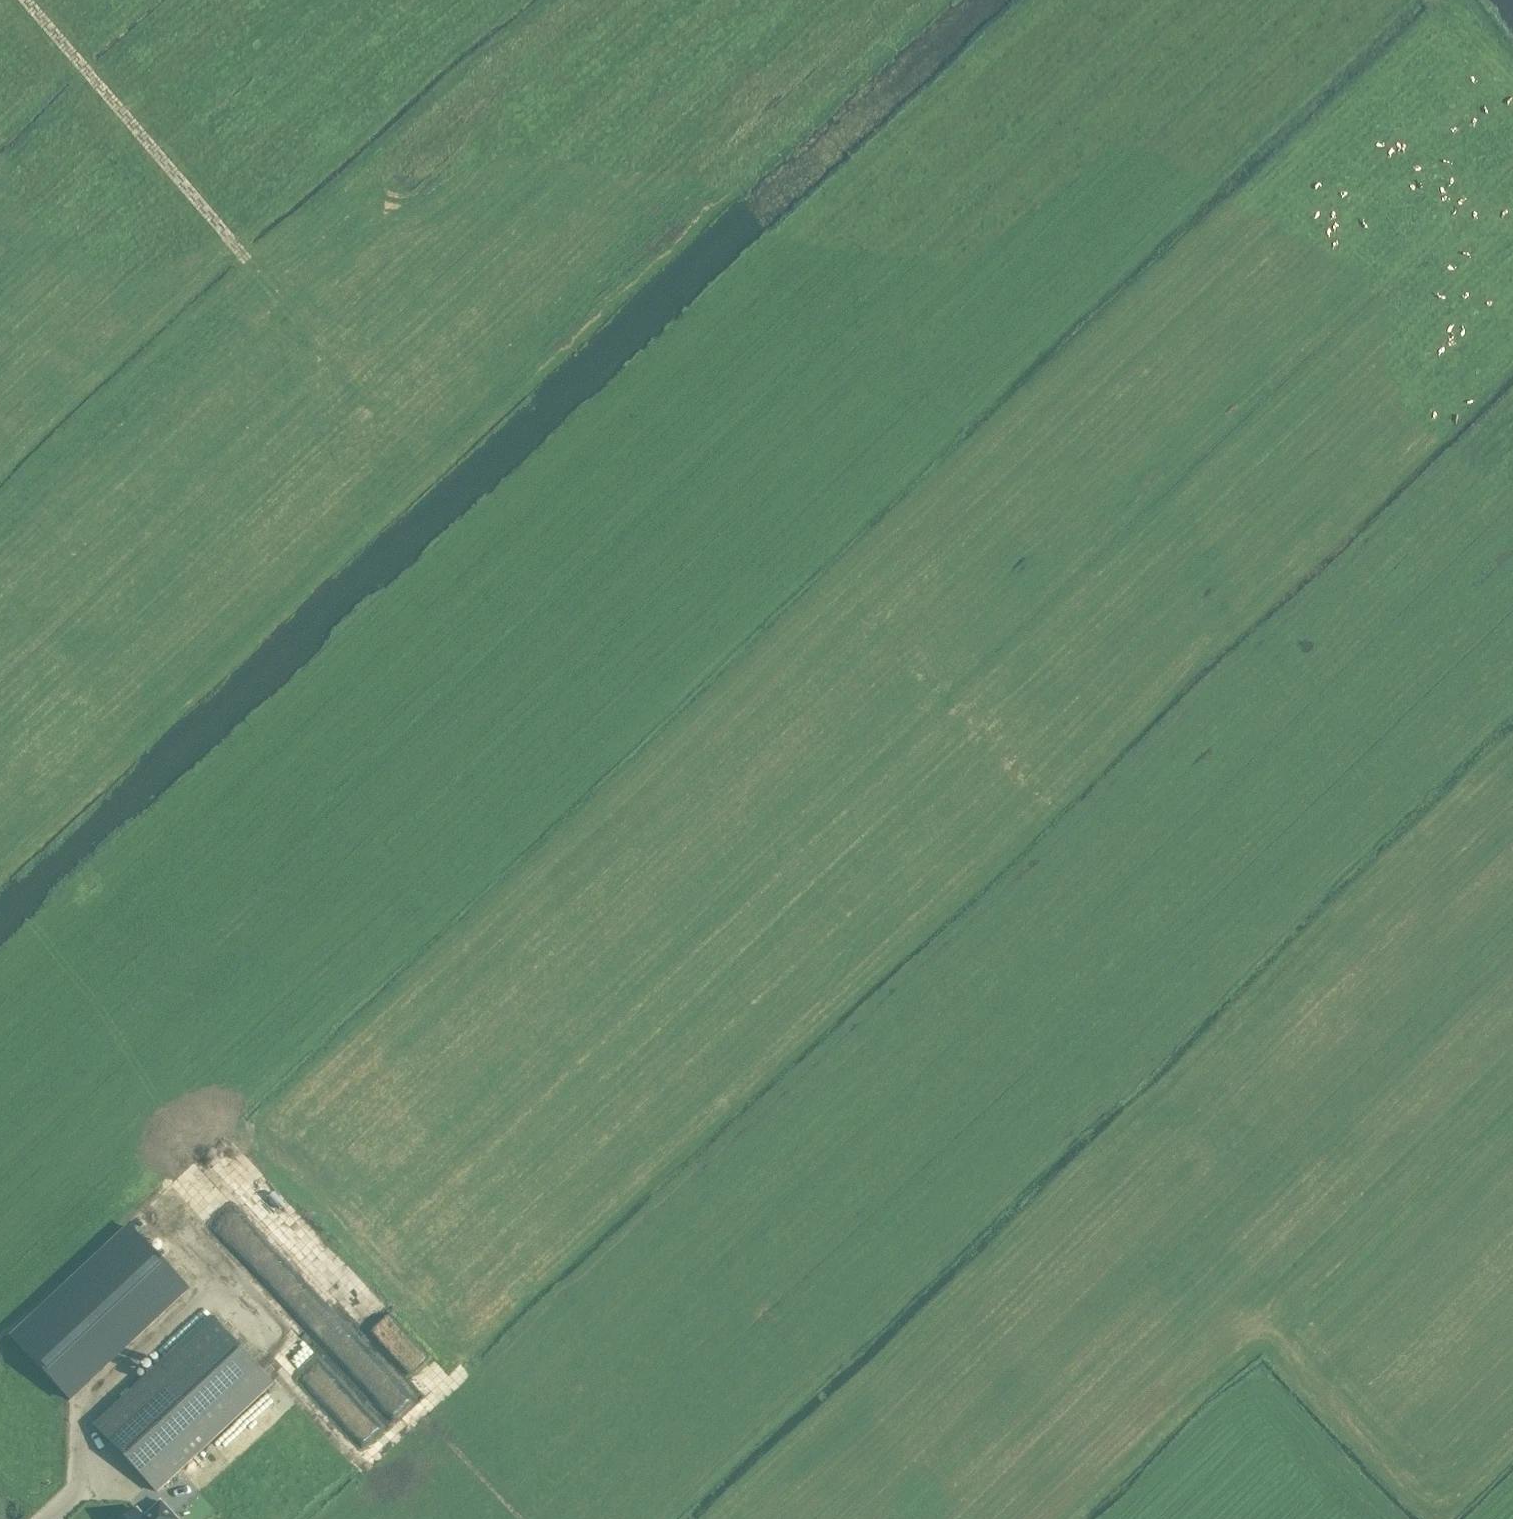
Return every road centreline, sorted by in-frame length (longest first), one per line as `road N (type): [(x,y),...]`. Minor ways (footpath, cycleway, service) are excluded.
road 1 (track): [(525,1518),(190,1162),(0,1334)]

